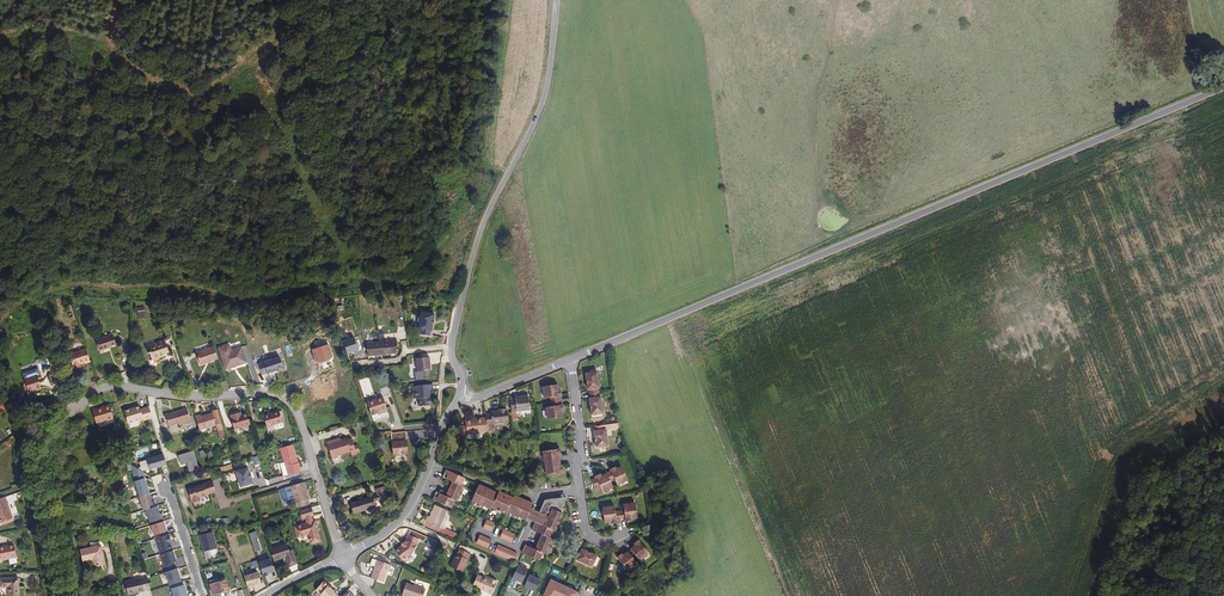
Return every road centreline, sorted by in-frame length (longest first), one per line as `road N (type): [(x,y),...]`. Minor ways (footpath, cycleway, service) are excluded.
road 1 (unclassified): [(571,359),(1223,87)]
road 2 (track): [(461,298),(419,277),(326,281),(259,298),(209,284),(91,286),(28,302),(0,328)]
road 3 (tertiary): [(460,394),(451,348),(467,269),(541,104),(557,0)]
road 4 (residential): [(69,402),(125,387),(277,396),(293,406),(304,430),(343,557)]
road 5 (track): [(250,60),(354,258),(350,278)]
road 6 (track): [(107,44),(140,72),(208,90),(270,46),(277,13),(266,0)]
road 7 (residential): [(579,490),(576,465),(583,456),(571,359)]
road 8 (tertiary): [(343,557),(399,522),(430,462)]

